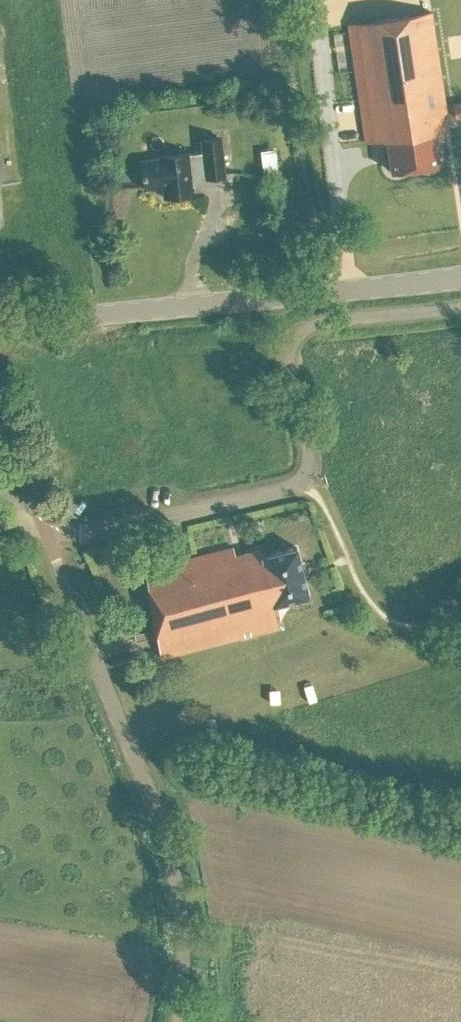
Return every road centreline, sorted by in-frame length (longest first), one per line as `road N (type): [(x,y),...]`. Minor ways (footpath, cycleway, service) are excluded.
road 1 (unclassified): [(176,1021),(184,953),(177,882),(38,516)]
road 2 (secondary): [(0,323),(460,277)]
road 3 (unclassified): [(302,483),(119,528),(76,533),(38,516)]

